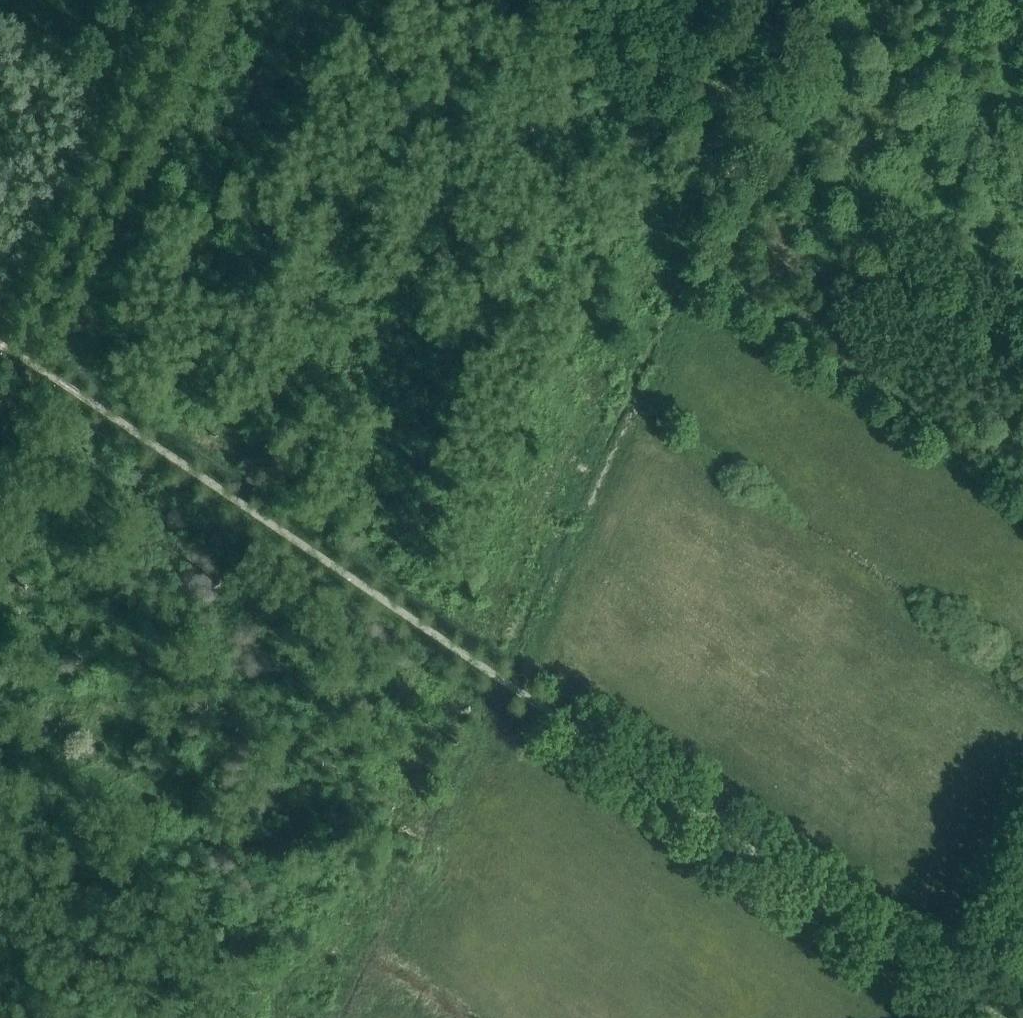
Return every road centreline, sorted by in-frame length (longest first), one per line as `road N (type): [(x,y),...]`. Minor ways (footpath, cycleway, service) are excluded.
road 1 (track): [(0,429),(197,0)]
road 2 (track): [(1022,885),(960,1017)]

